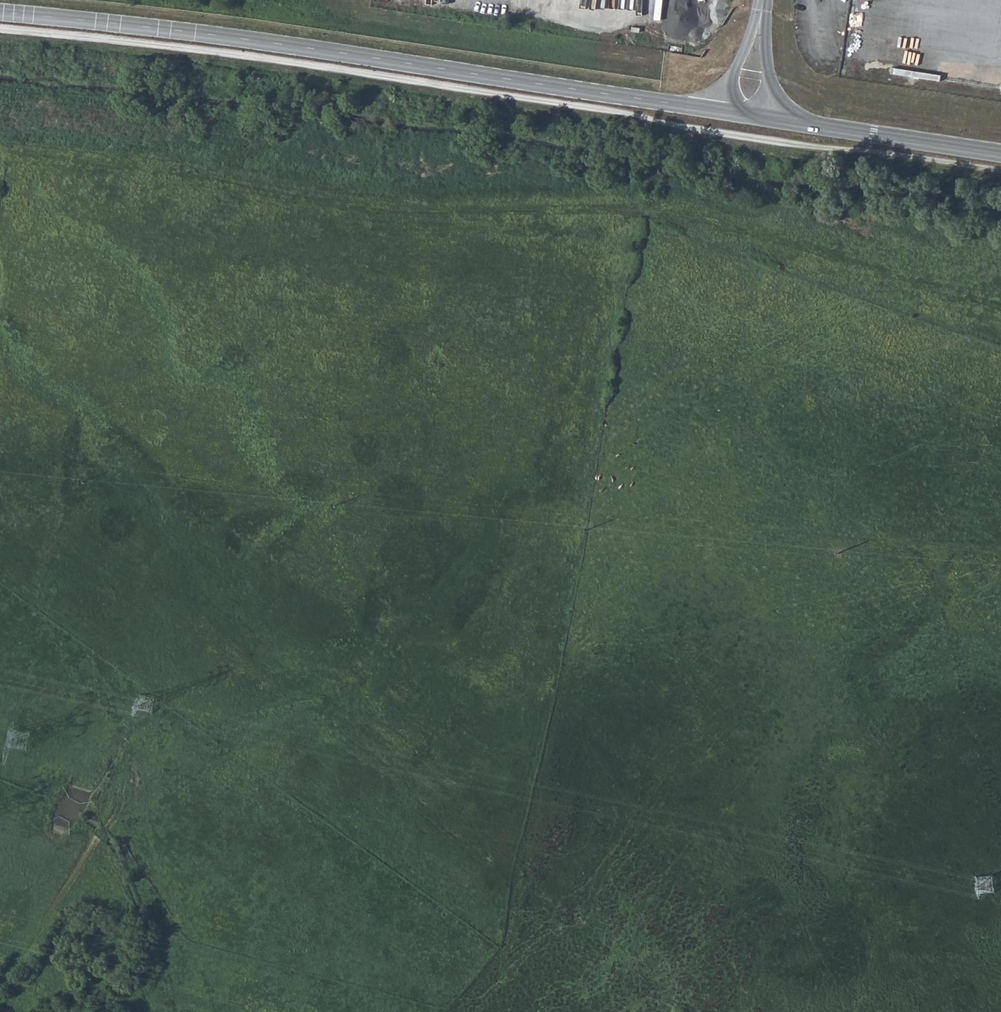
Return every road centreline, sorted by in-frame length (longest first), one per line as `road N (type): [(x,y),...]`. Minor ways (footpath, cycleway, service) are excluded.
road 1 (unclassified): [(744,114),(1000,154)]

